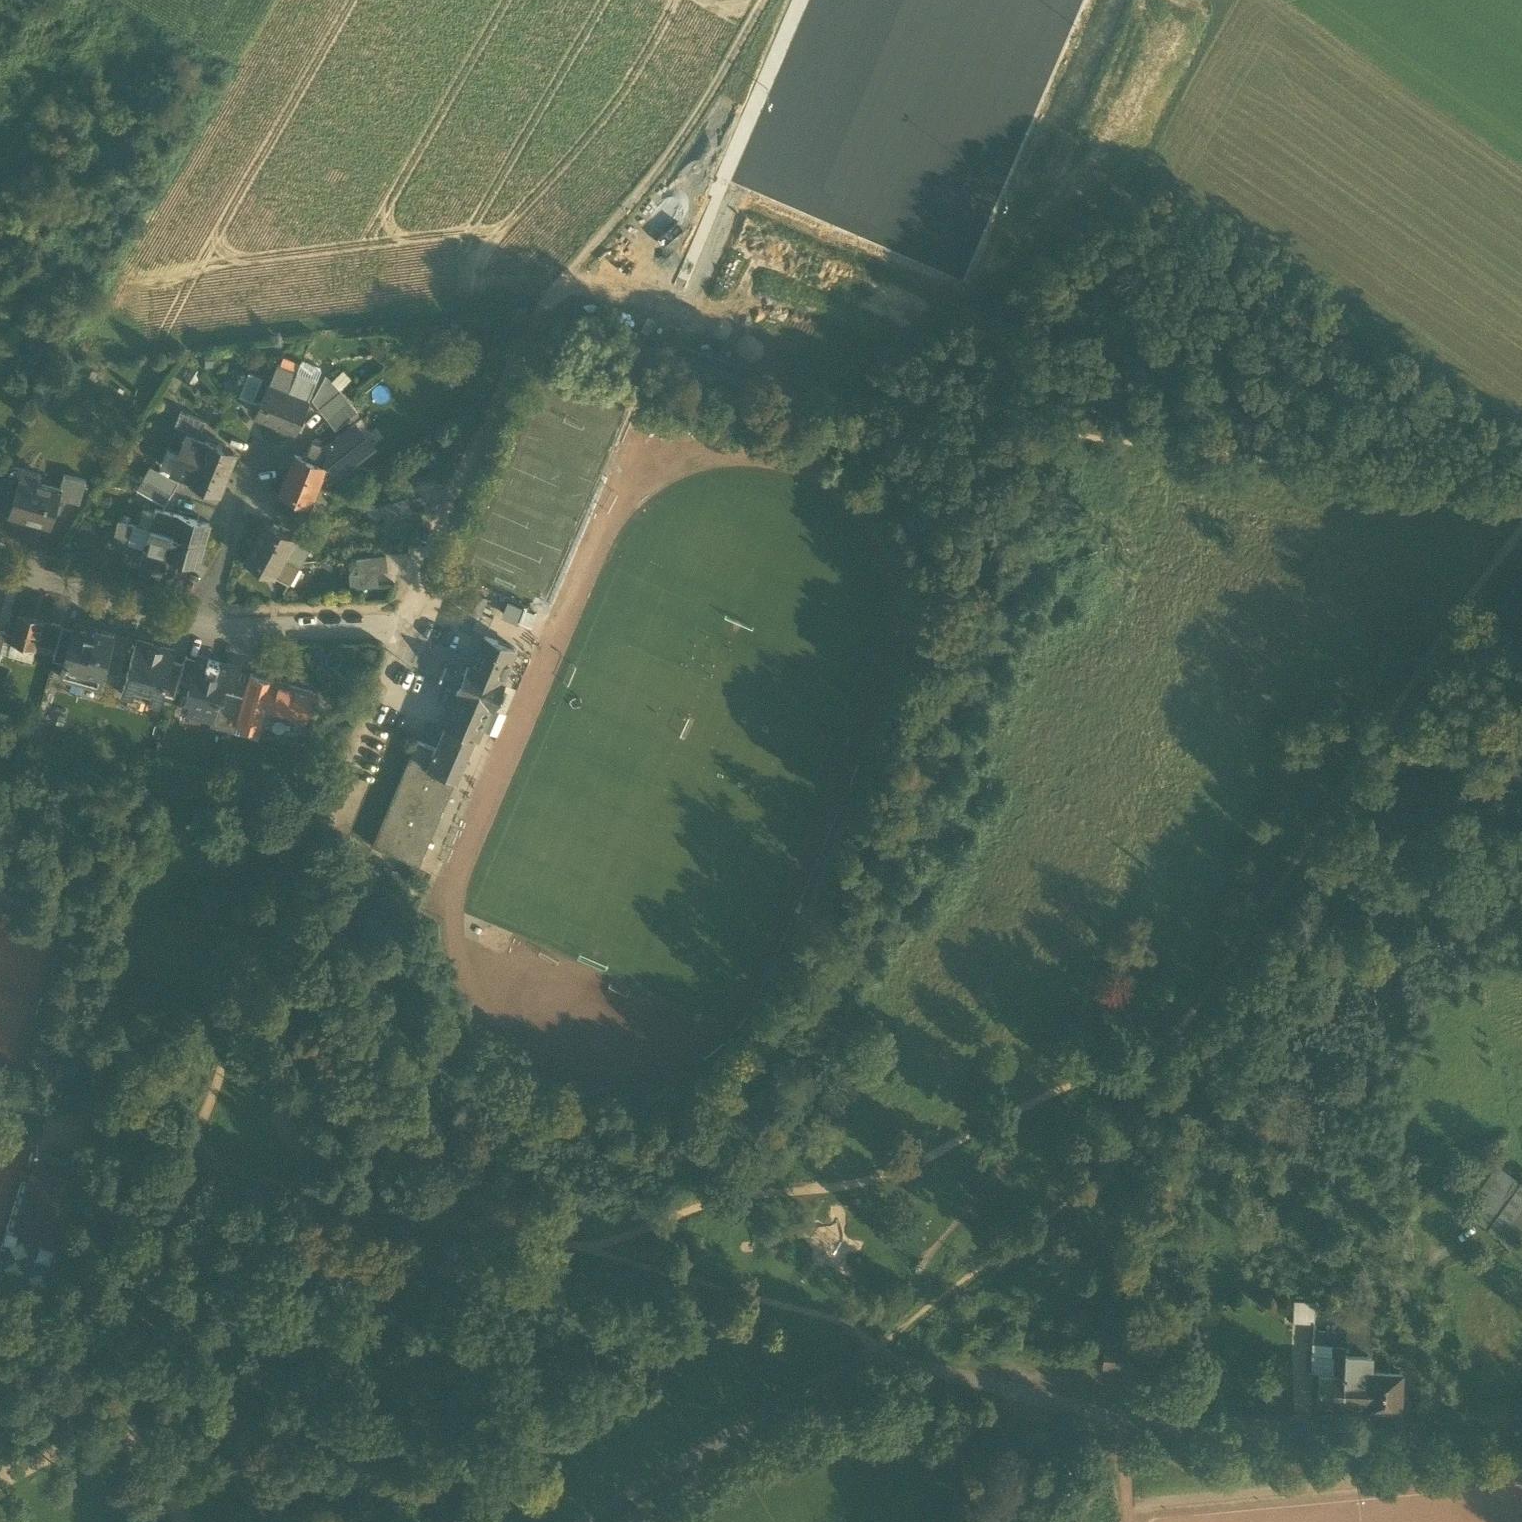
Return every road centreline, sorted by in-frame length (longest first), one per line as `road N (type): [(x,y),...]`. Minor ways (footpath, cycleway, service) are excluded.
road 1 (unclassified): [(599,1521),(869,1366),(1122,1423),(1330,1448),(1521,1451)]
road 2 (track): [(545,301),(667,159),(761,0)]
road 3 (unclassified): [(396,623),(545,301)]
road 4 (unclassified): [(308,838),(396,623)]
road 5 (residential): [(0,571),(201,628)]
road 6 (residential): [(201,628),(396,623)]
road 7 (residential): [(201,628),(258,453)]

